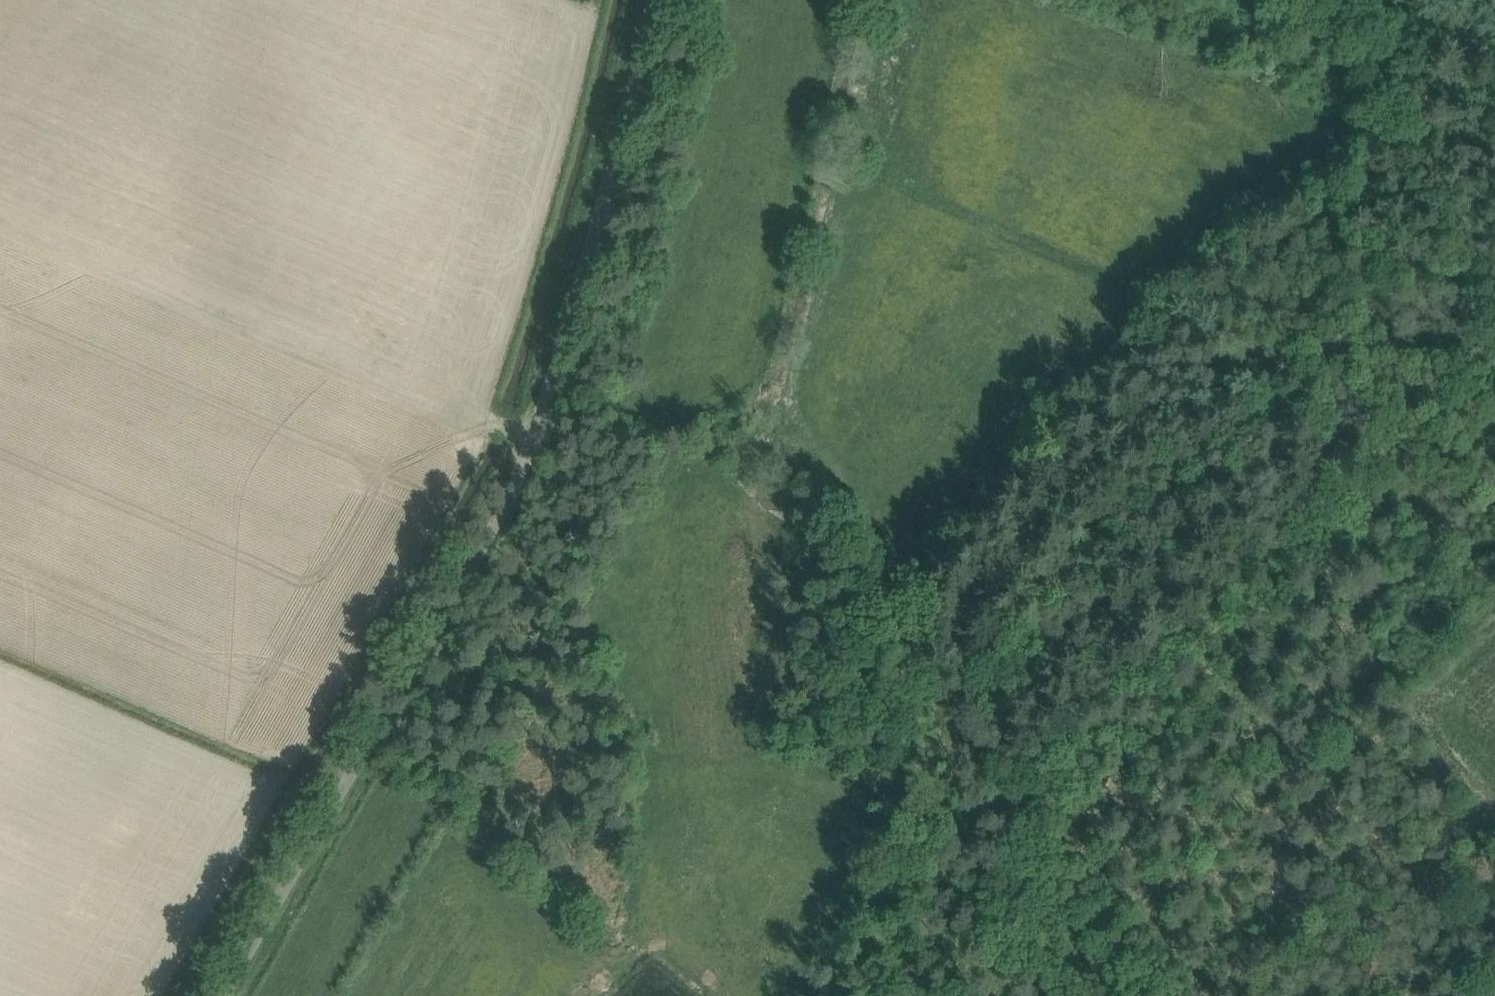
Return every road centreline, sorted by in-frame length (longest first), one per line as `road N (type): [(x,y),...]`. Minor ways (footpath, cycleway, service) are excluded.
road 1 (unclassified): [(228,995),(531,439),(646,0)]
road 2 (unclassified): [(1494,60),(1347,0)]

